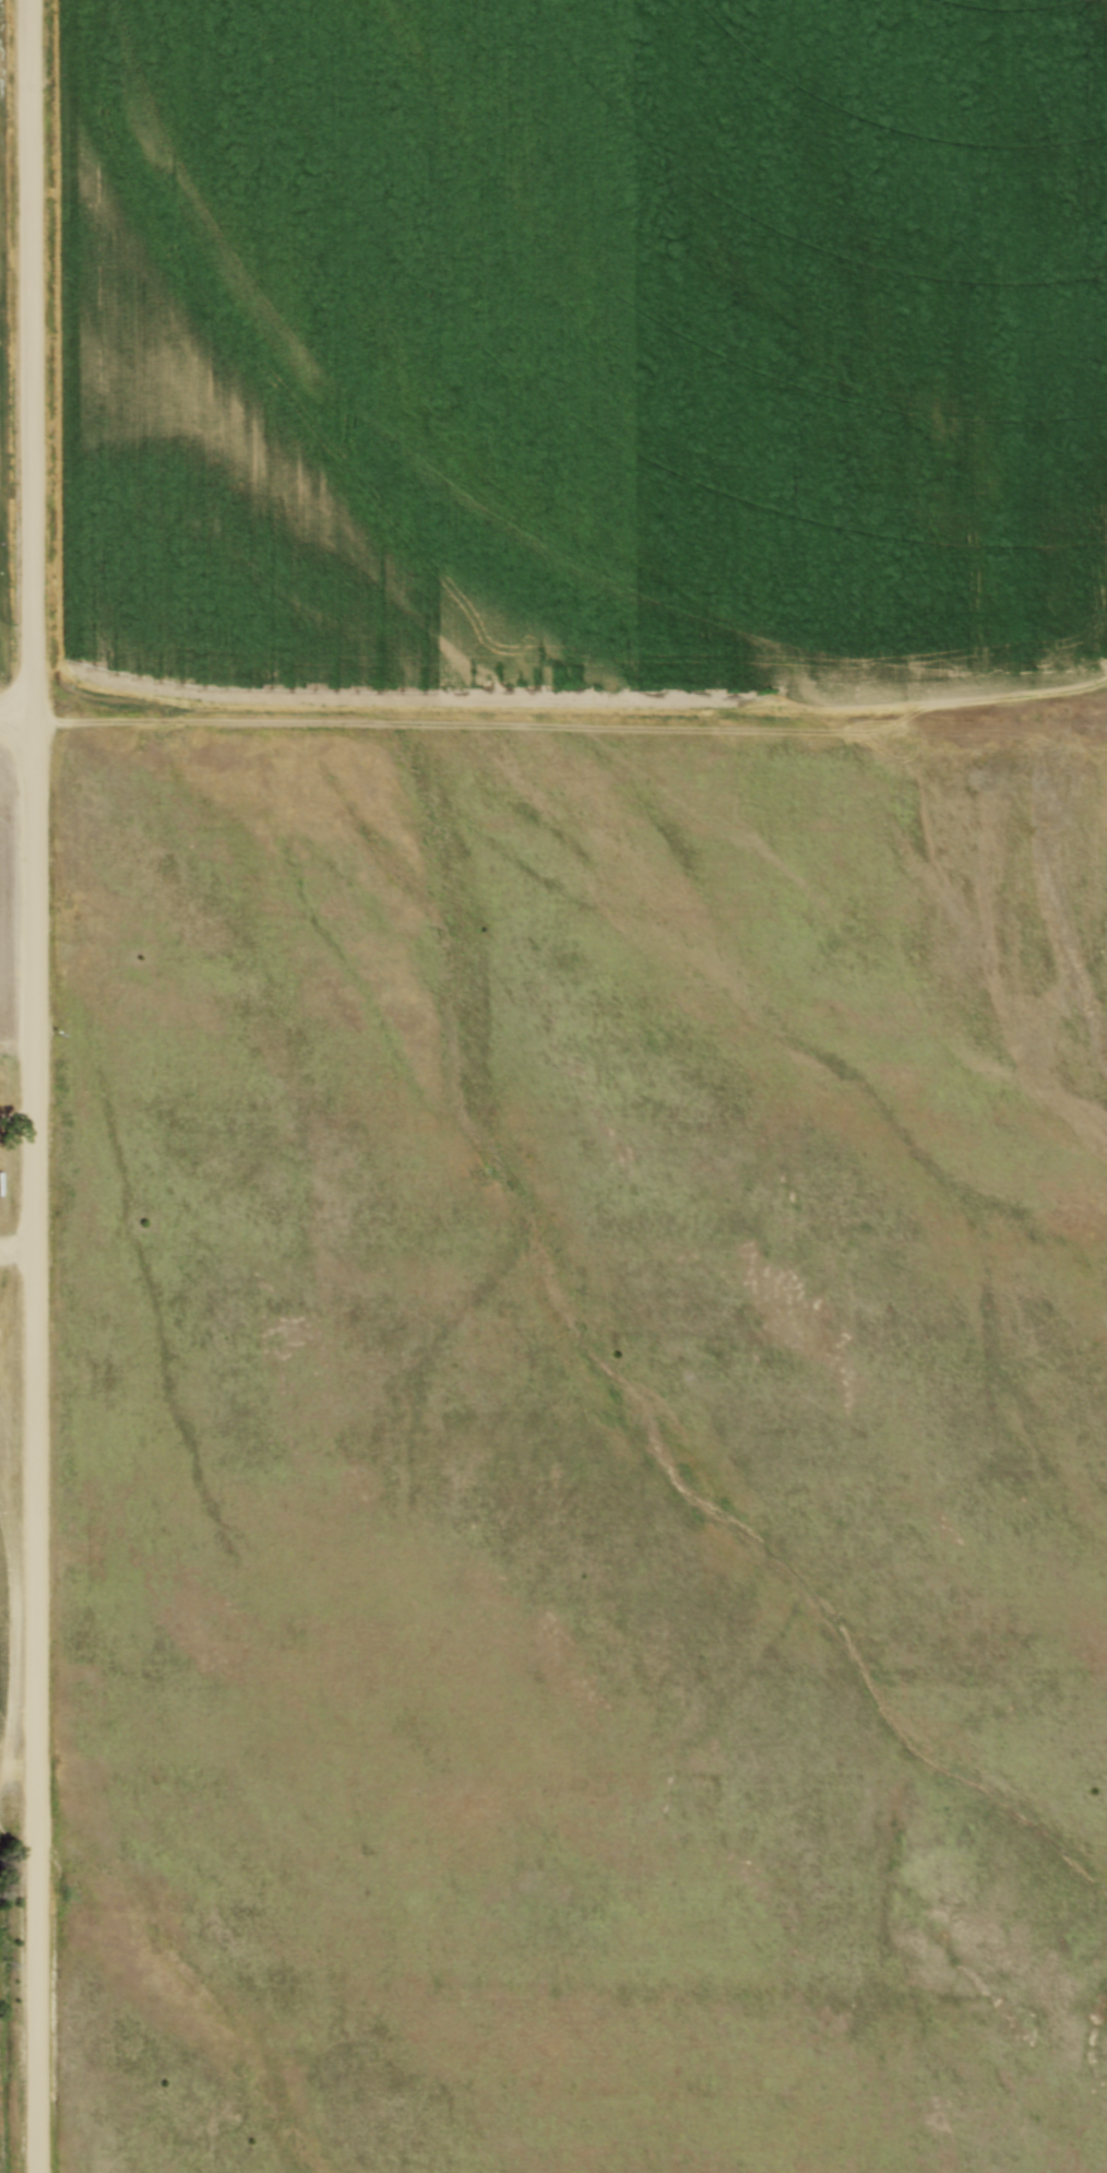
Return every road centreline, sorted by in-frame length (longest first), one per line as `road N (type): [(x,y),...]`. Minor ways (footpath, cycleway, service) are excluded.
road 1 (tertiary): [(38,2172),(32,0)]

